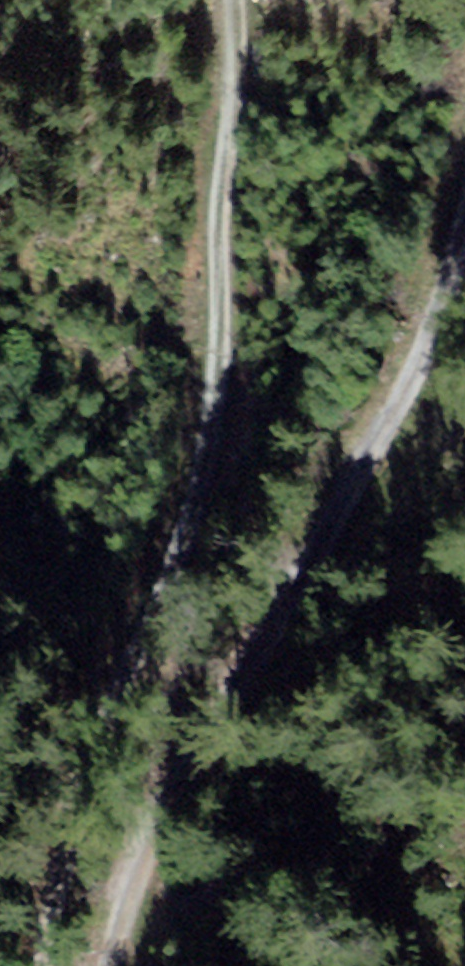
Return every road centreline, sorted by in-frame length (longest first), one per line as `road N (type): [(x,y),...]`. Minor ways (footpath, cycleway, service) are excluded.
road 1 (track): [(212,0),(198,263),(165,513),(34,892),(26,965)]
road 2 (track): [(109,965),(464,186)]

